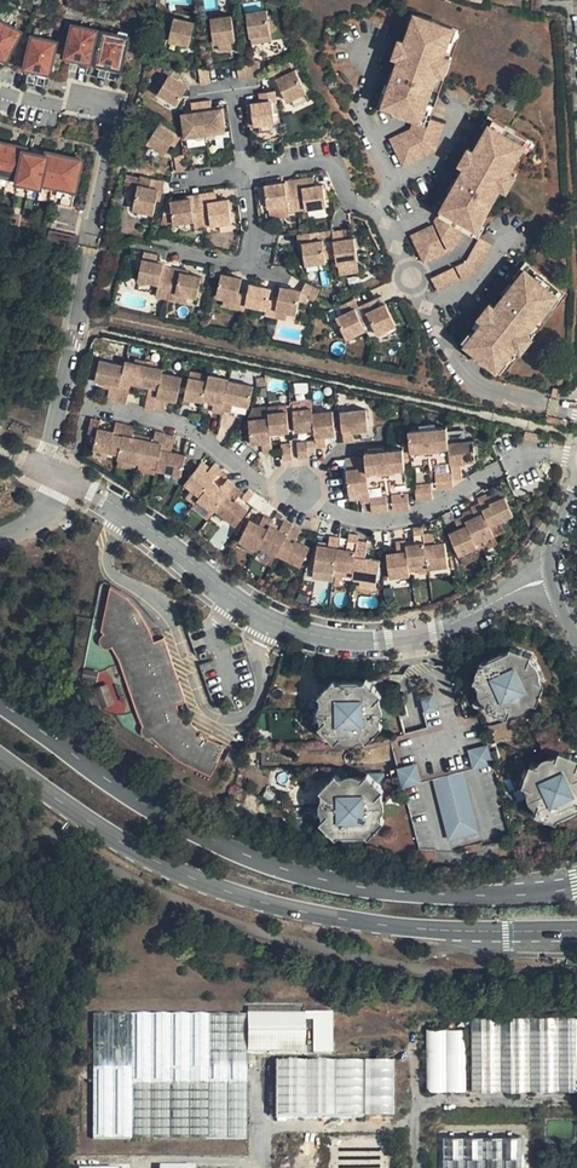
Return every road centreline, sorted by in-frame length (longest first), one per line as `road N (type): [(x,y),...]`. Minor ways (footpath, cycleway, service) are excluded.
road 1 (secondary): [(576,888),(493,898),(391,894),(300,873),(168,818),(0,704)]
road 2 (secondary): [(0,758),(150,860),(288,910),(455,932),(576,931)]
road 3 (residential): [(67,482),(85,414),(95,408),(187,427),(263,485),(373,522),(442,503),(504,467),(546,455),(576,460)]
road 4 (residential): [(67,482),(154,532),(280,630),(360,645),(429,636),(551,579)]
road 5 (residential): [(90,252),(115,114),(0,90)]
road 6 (residential): [(430,312),(455,368),(485,390),(576,409)]
road 7 (residential): [(169,250),(249,268),(247,170)]
road 8 (residential): [(247,170),(333,168),(352,203),(390,230)]
road 9 (residential): [(390,230),(383,201),(388,179),(366,118),(366,82)]
road 10 (residential): [(390,230),(421,216),(457,108)]

